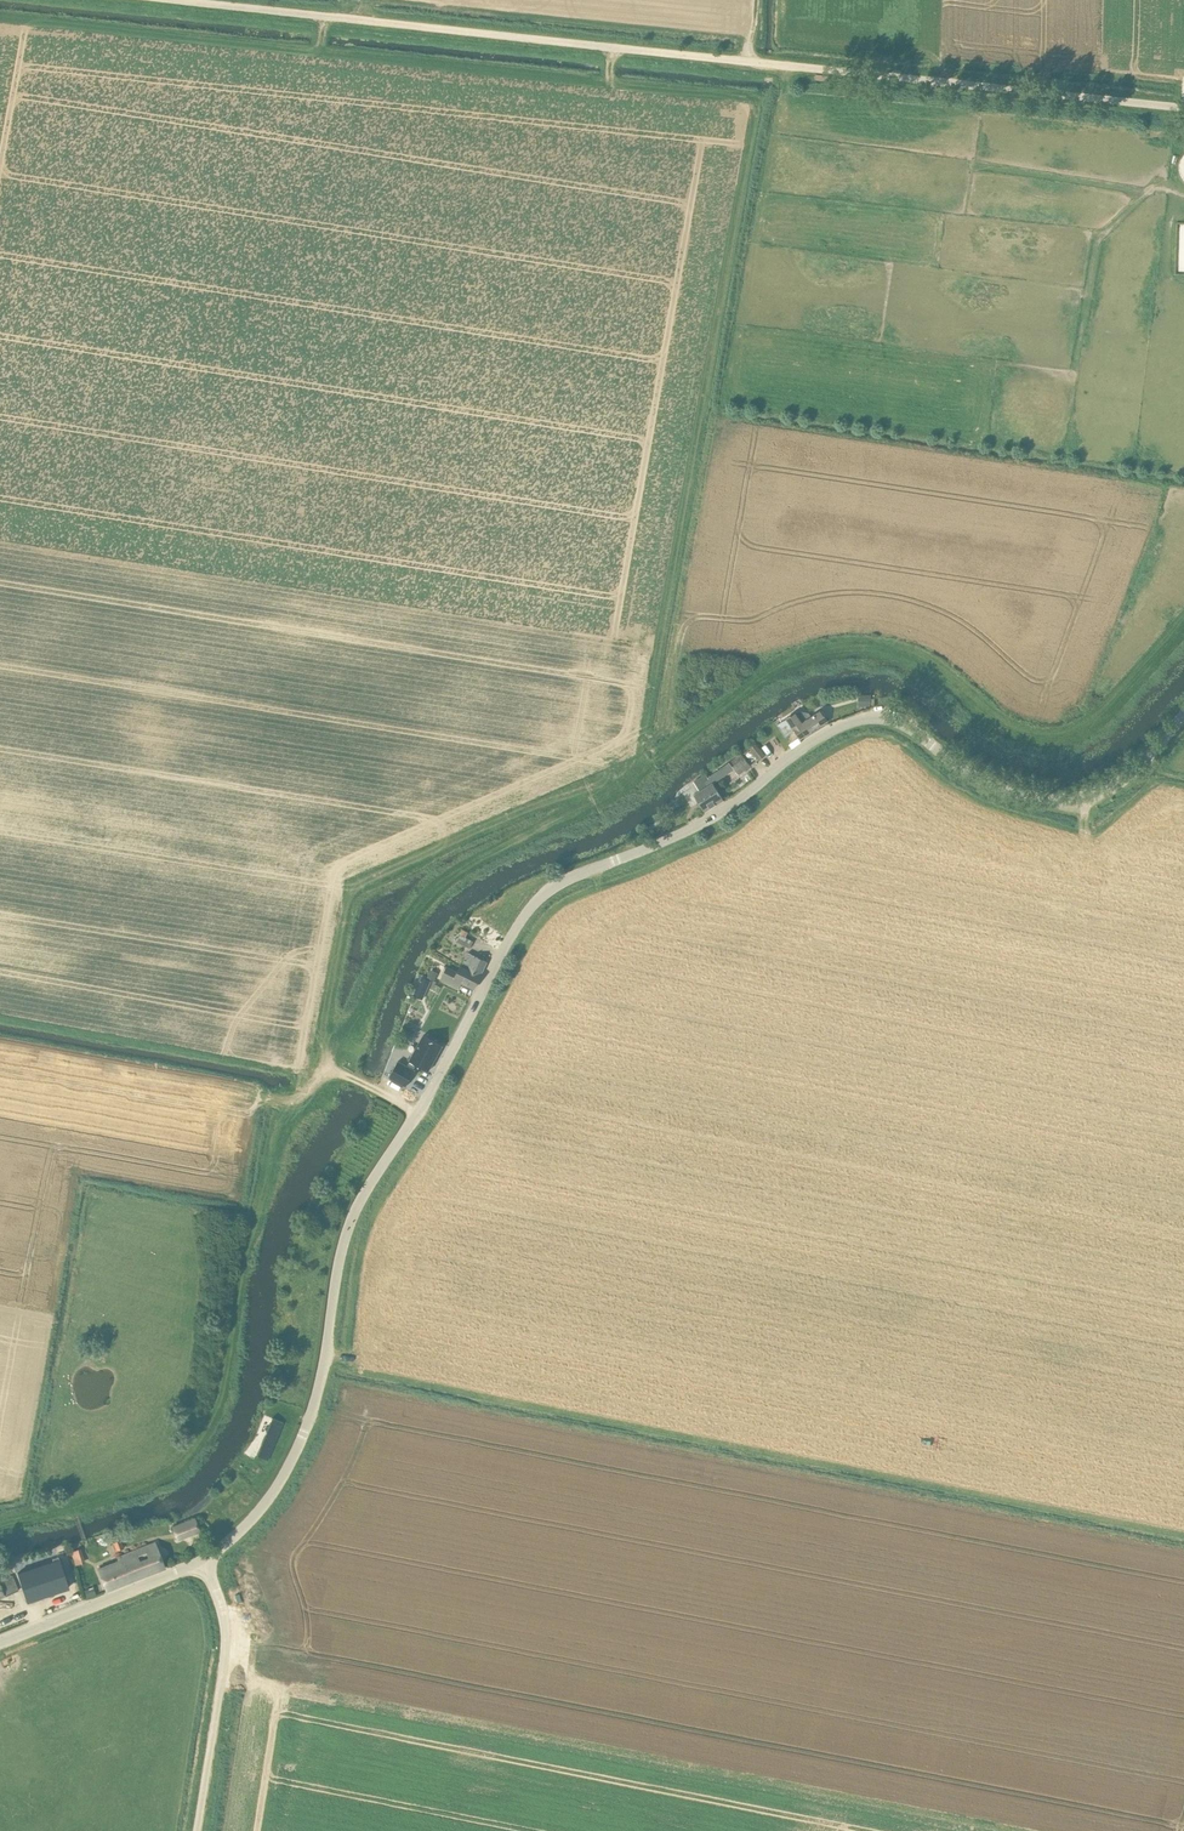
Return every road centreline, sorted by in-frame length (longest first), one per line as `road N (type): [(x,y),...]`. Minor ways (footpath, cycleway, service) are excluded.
road 1 (unclassified): [(204,1559),(247,1530),(295,1463),(322,1396),(339,1266),(357,1215),(431,1102),(507,945),(542,899),(578,875),(708,823),(851,721),(881,717),(905,725),(972,775),(1045,799),(1076,799),(1131,773),(1183,713)]
road 2 (track): [(165,0),(684,56)]
road 3 (unclassified): [(684,56),(1183,126)]
road 4 (unclassified): [(197,1830),(226,1636),(204,1559)]
road 5 (unclassified): [(204,1559),(0,1642)]

